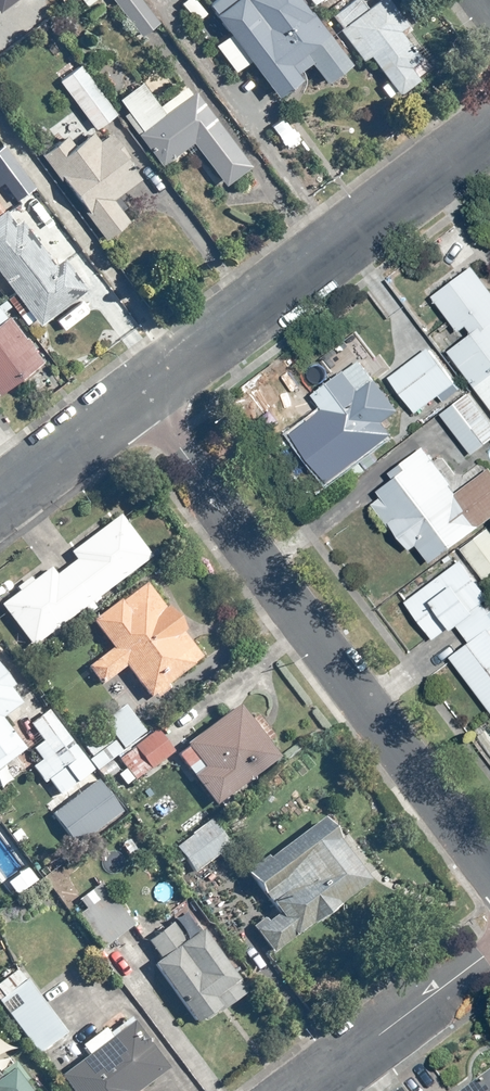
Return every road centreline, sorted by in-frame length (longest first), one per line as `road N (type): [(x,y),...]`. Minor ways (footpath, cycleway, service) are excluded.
road 1 (residential): [(139,391),(489,871)]
road 2 (residential): [(139,391),(489,132)]
road 3 (residential): [(296,1090),(489,952)]
road 4 (residential): [(0,497),(139,391)]

